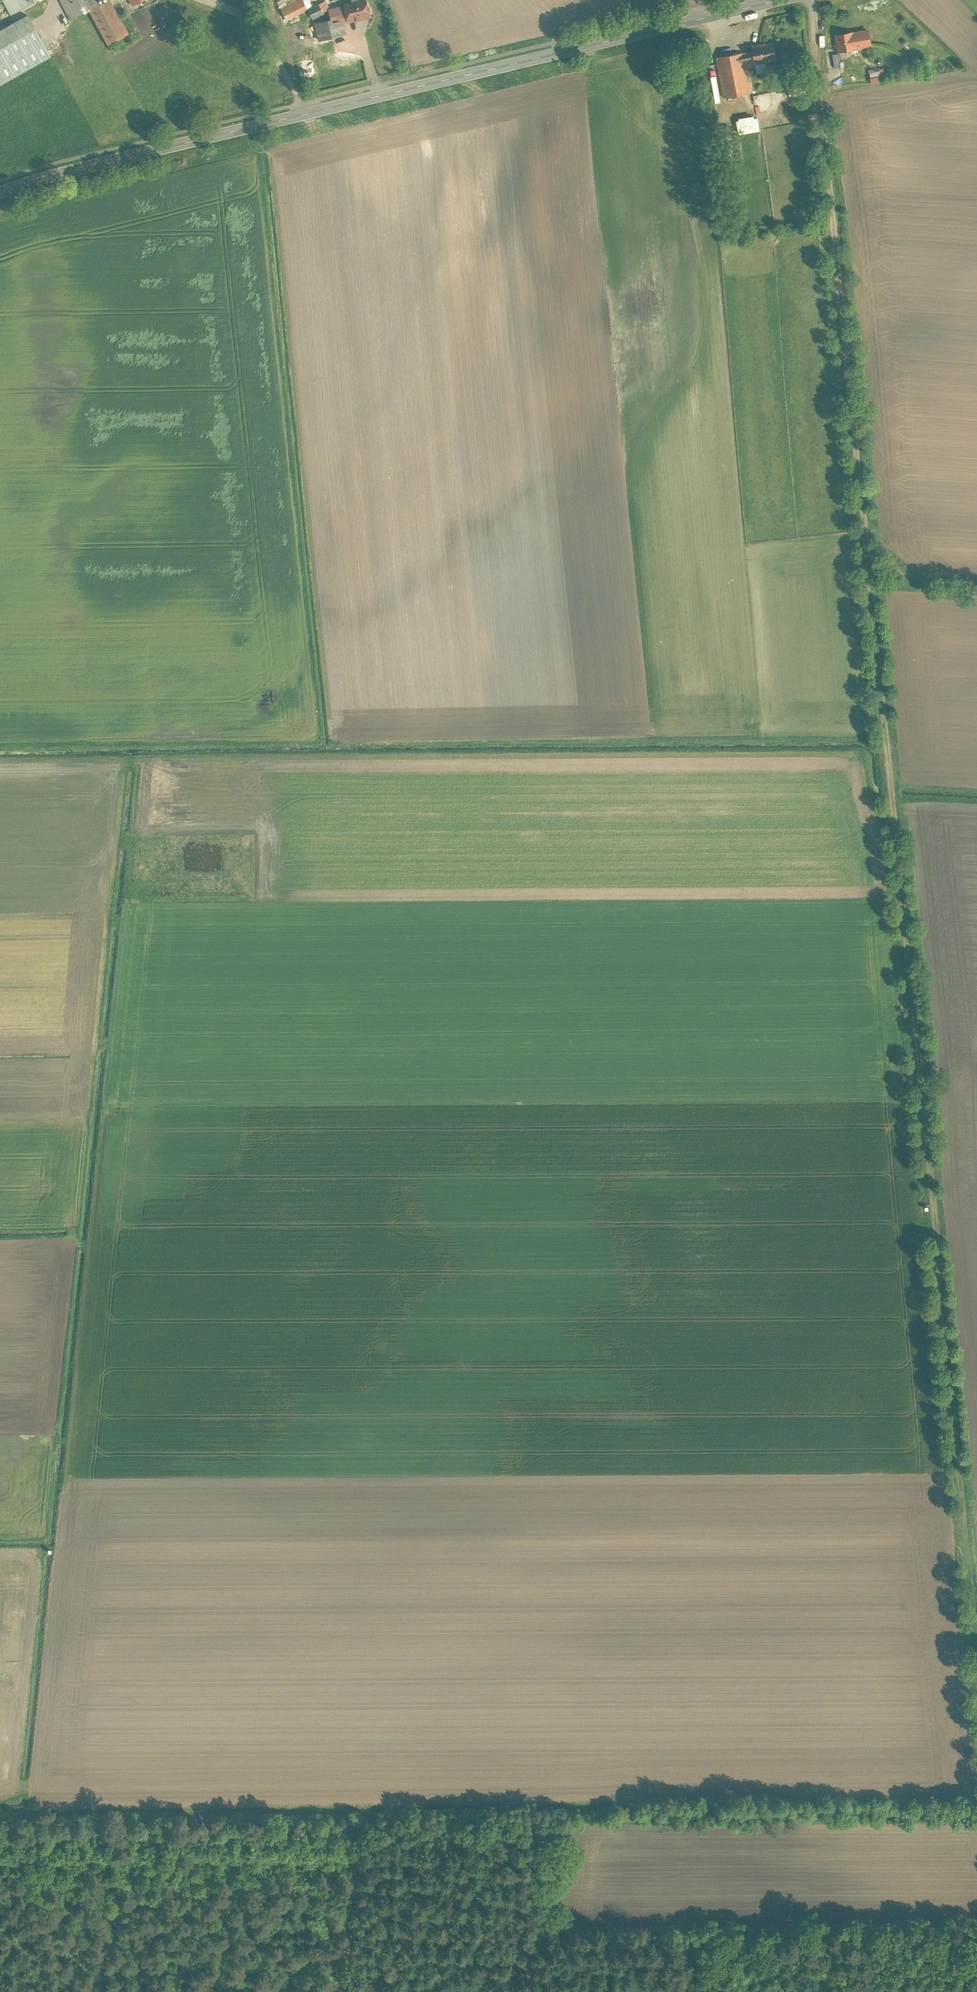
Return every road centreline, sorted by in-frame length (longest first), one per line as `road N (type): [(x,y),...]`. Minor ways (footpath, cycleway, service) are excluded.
road 1 (track): [(813,0),(976,1648)]
road 2 (secondary): [(780,0),(0,192)]

